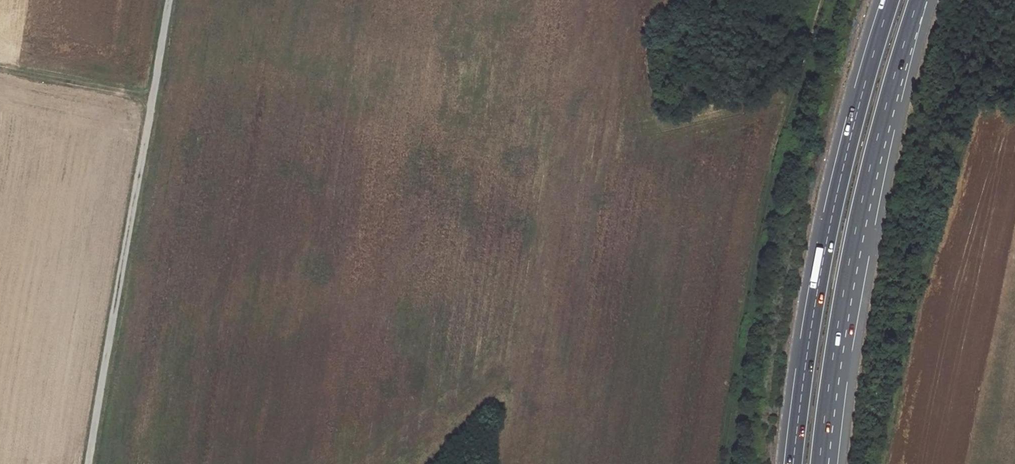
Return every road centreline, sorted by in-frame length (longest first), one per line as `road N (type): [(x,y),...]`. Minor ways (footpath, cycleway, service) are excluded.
road 1 (motorway): [(820,463),(857,227),(918,0)]
road 2 (motorway): [(890,0),(832,221),(794,463)]
road 3 (track): [(88,463),(152,100)]

